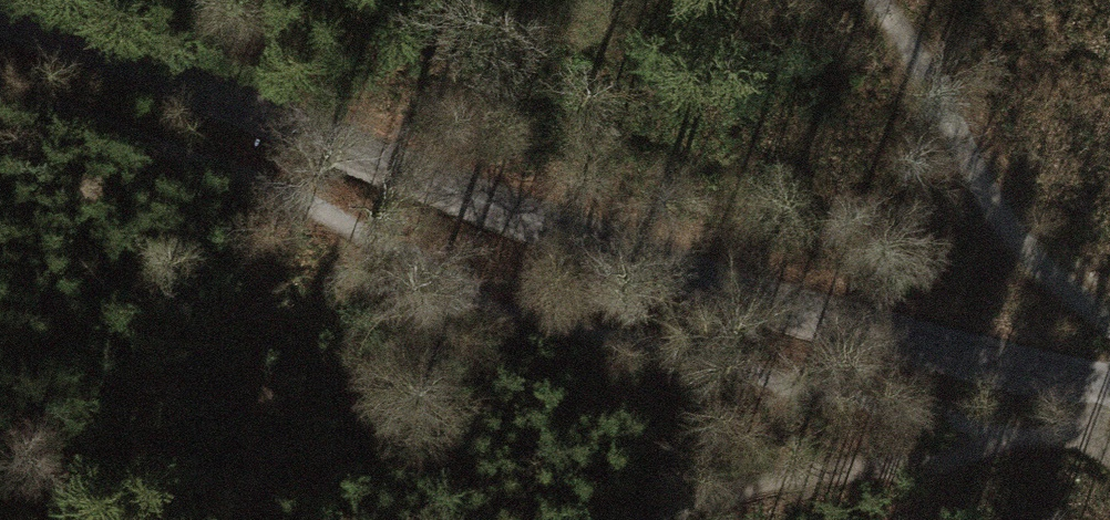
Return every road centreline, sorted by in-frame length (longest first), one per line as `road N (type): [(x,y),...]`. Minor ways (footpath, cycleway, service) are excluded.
road 1 (track): [(0,92),(304,206),(556,334),(1023,440),(1098,444),(1109,452)]
road 2 (unclassified): [(1109,396),(969,367),(686,282),(0,27)]
road 3 (track): [(673,519),(764,484),(911,466),(1023,440),(1092,393),(978,200),(893,26),(870,0)]

